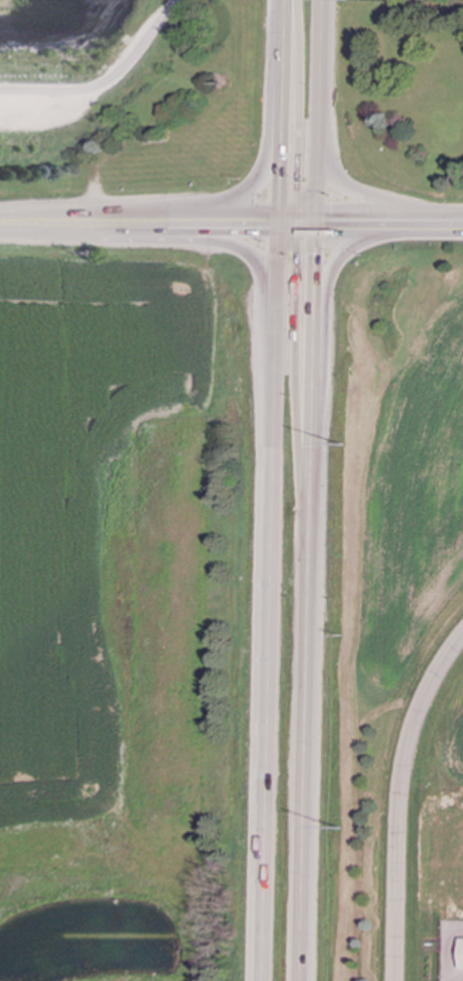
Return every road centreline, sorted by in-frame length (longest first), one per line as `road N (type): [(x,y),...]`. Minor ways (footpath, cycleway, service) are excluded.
road 1 (secondary): [(285,220),(263,980)]
road 2 (secondary): [(301,980),(321,220)]
road 3 (residential): [(394,980),(400,776),(428,685),(462,634)]
road 4 (secondary): [(61,219),(94,239),(227,242),(253,251),(272,270),(281,314)]
road 5 (secondary): [(286,16),(267,179),(243,202),(176,220)]
road 6 (secondary): [(314,441),(335,270),(359,241),(392,221)]
road 7 (secondary): [(321,220),(322,0)]
road 8 (secondary): [(286,0),(285,220)]
road 9 (secondary): [(0,219),(176,220)]
road 10 (secondary): [(447,221),(347,186),(320,149)]

